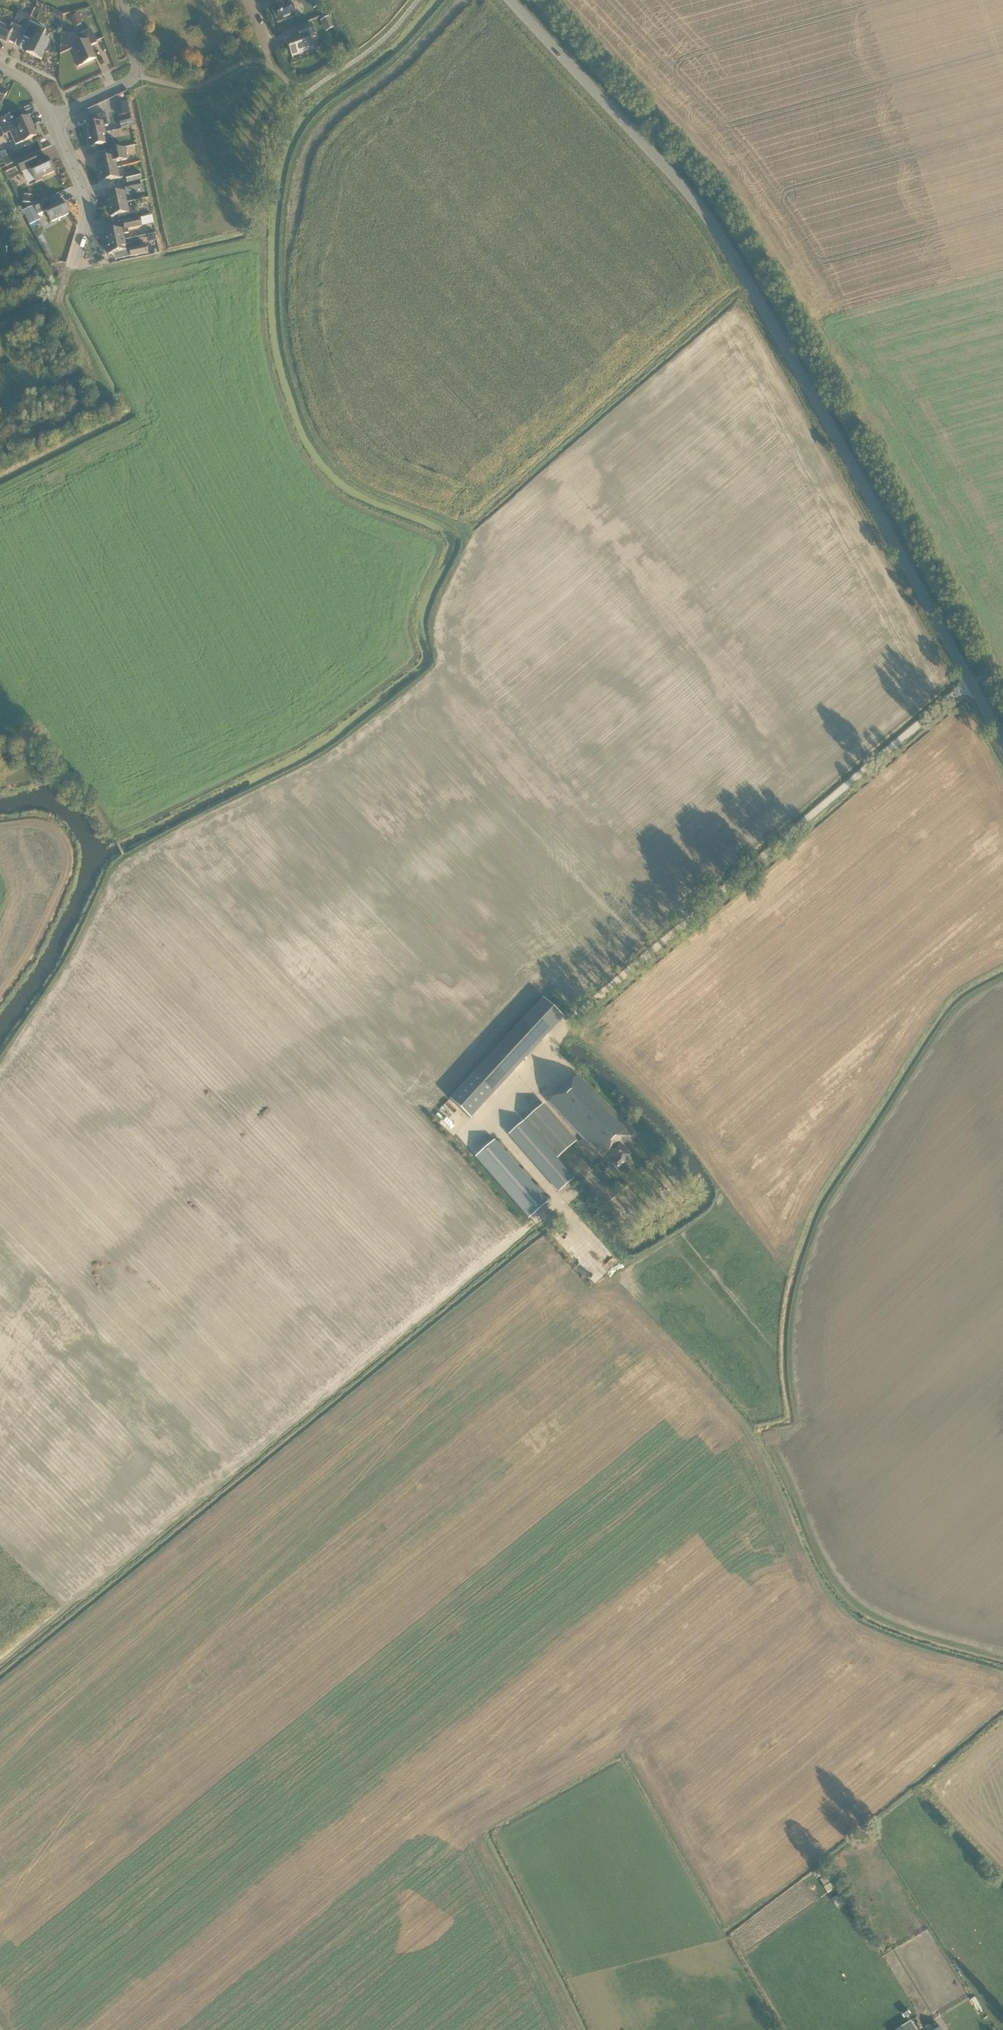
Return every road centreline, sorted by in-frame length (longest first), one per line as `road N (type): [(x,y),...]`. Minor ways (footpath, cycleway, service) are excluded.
road 1 (tertiary): [(1002,741),(701,208),(509,0)]
road 2 (track): [(71,268),(61,302),(99,401),(89,415),(0,453)]
road 3 (residential): [(51,119),(136,75),(122,0)]
road 4 (residential): [(71,268),(84,190),(51,119)]
road 5 (track): [(303,99),(273,146),(260,230)]

